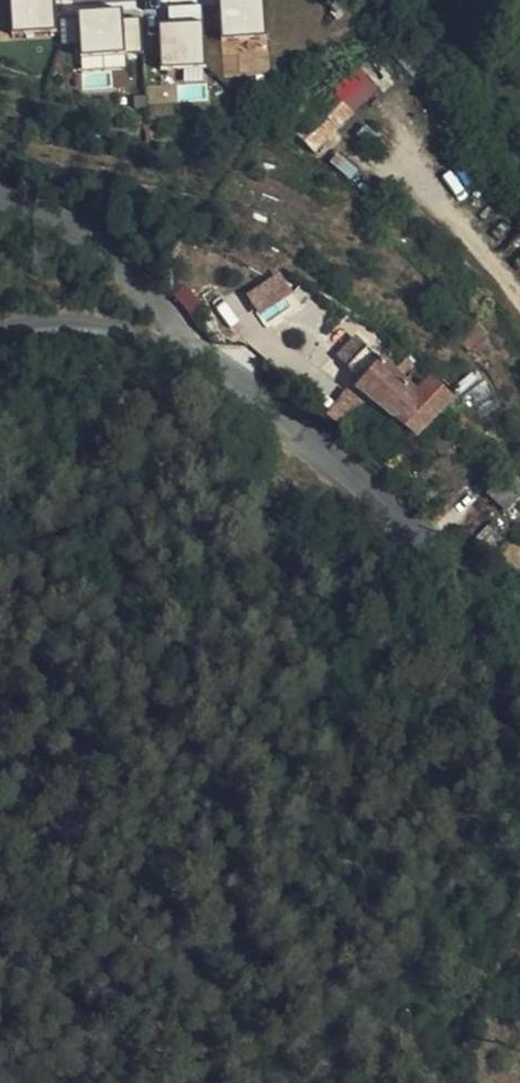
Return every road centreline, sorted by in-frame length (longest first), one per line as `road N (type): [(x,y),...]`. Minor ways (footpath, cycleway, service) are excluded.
road 1 (residential): [(519,604),(241,374),(185,345),(110,331)]
road 2 (residential): [(110,331),(0,244)]

